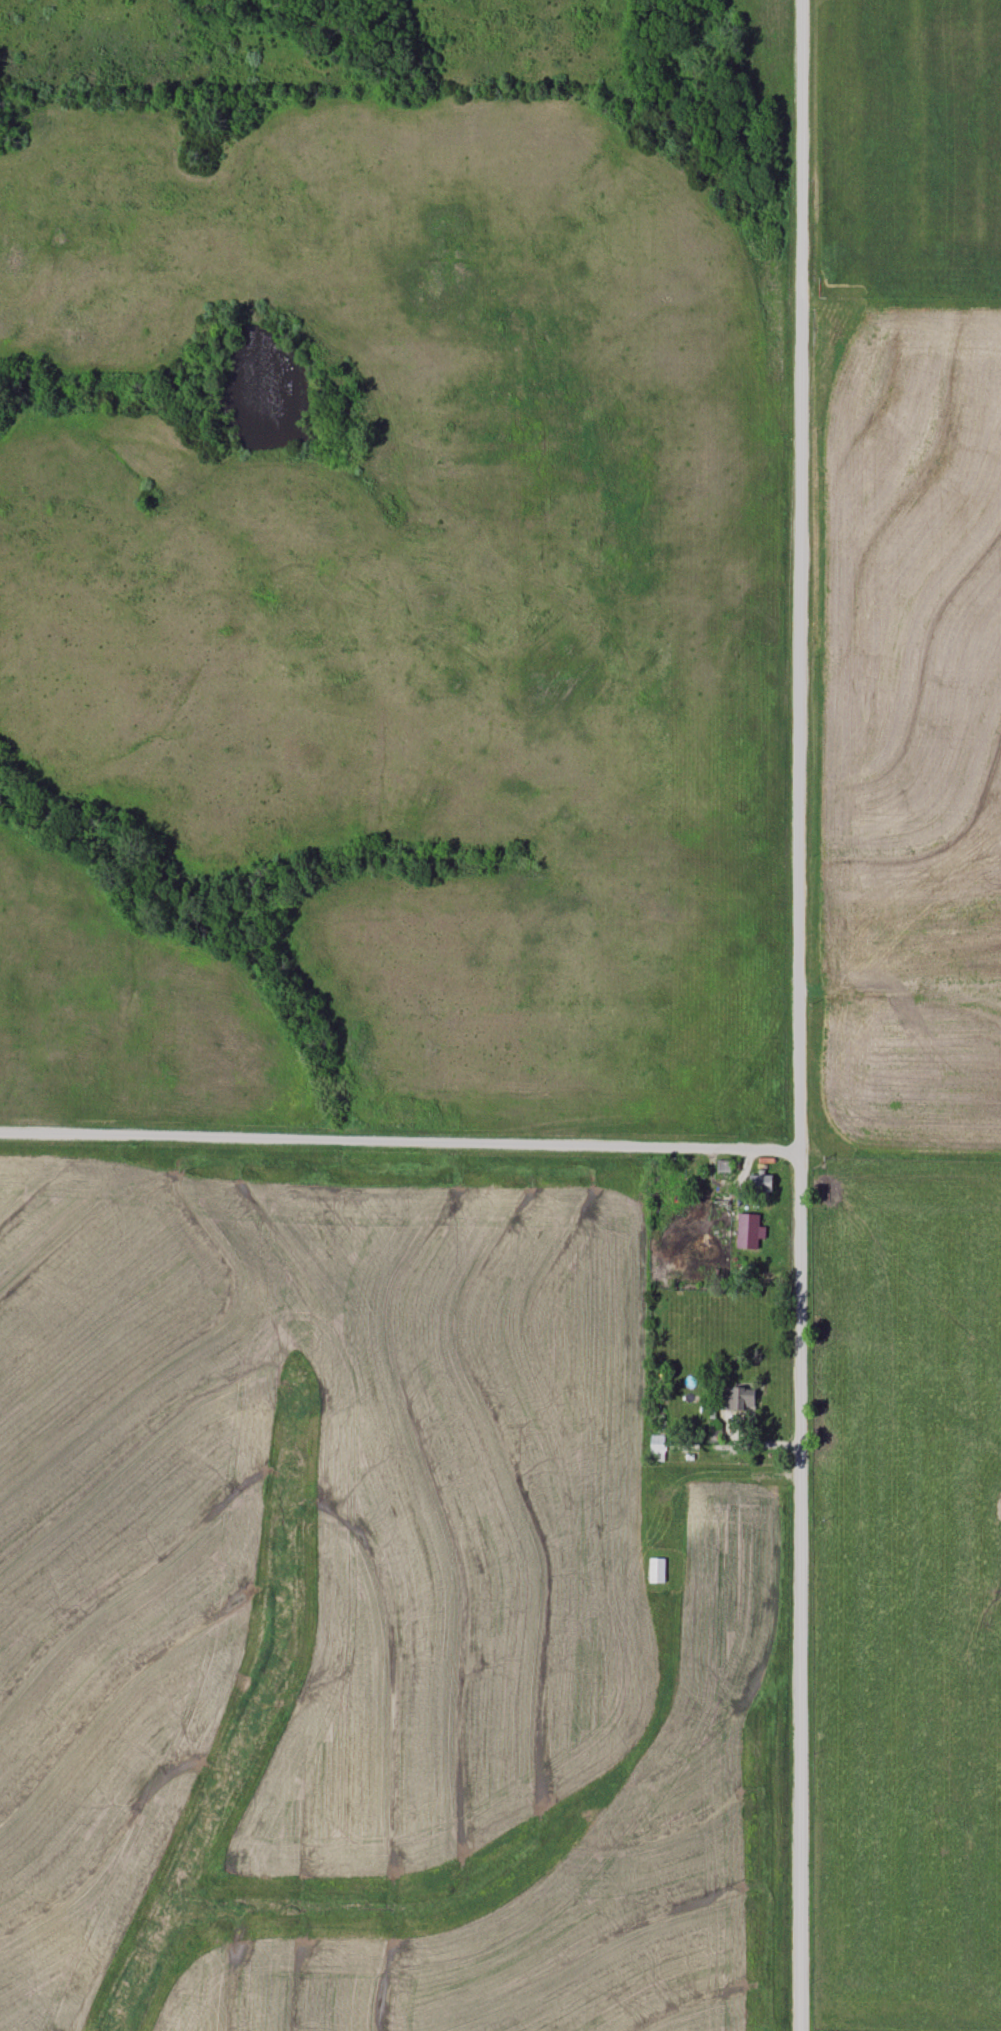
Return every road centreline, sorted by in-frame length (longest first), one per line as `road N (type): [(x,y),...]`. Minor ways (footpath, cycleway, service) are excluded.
road 1 (residential): [(800,2030),(804,0)]
road 2 (residential): [(802,1153),(0,1133)]

